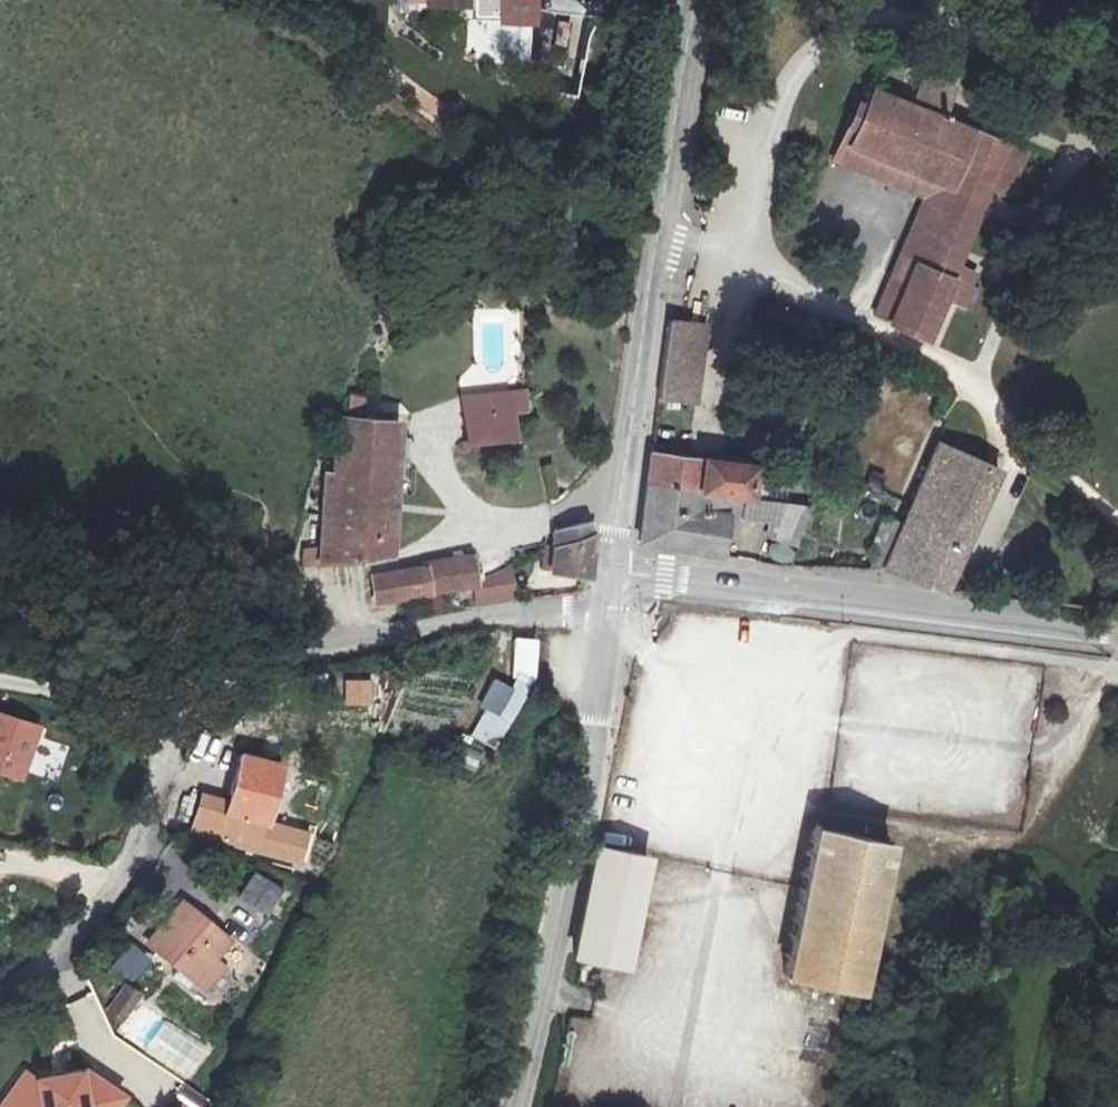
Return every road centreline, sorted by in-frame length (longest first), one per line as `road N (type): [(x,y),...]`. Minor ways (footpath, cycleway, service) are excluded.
road 1 (unclassified): [(702,0),(614,572)]
road 2 (unclassified): [(611,602),(560,933),(513,1106)]
road 3 (residential): [(1117,639),(614,572)]
road 4 (residential): [(611,602),(405,630),(276,661),(181,718)]
road 5 (residential): [(181,718),(145,844),(76,937),(0,1003)]
road 6 (residential): [(181,718),(0,681)]

